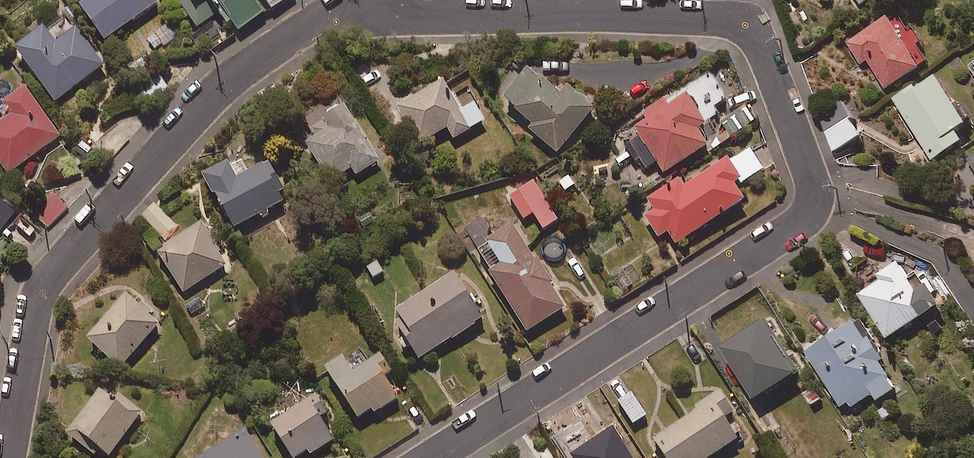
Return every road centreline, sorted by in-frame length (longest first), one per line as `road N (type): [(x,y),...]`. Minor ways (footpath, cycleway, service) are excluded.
road 1 (residential): [(430,457),(800,222),(815,204),(816,183),(748,21),(504,12),(313,20)]
road 2 (residential): [(313,20),(223,85),(36,302),(11,457)]

